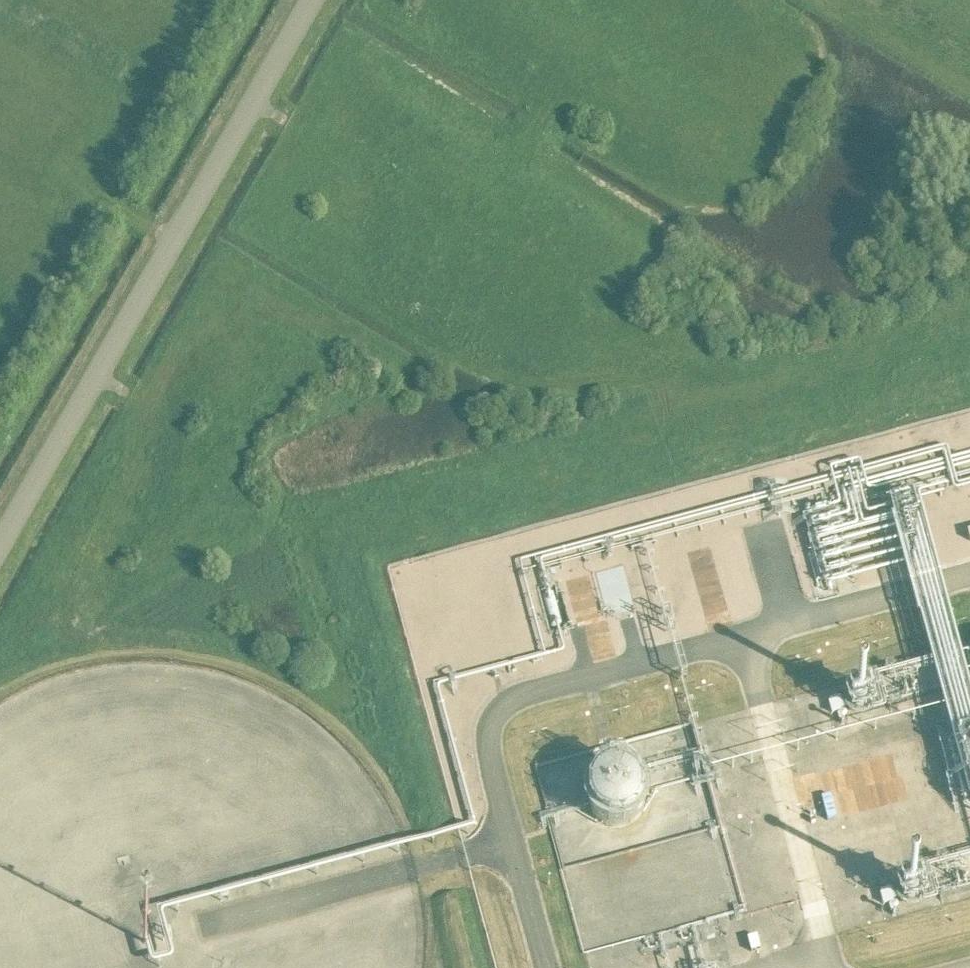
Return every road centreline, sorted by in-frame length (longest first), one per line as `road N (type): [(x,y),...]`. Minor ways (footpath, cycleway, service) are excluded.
road 1 (unclassified): [(0,548),(314,0)]

